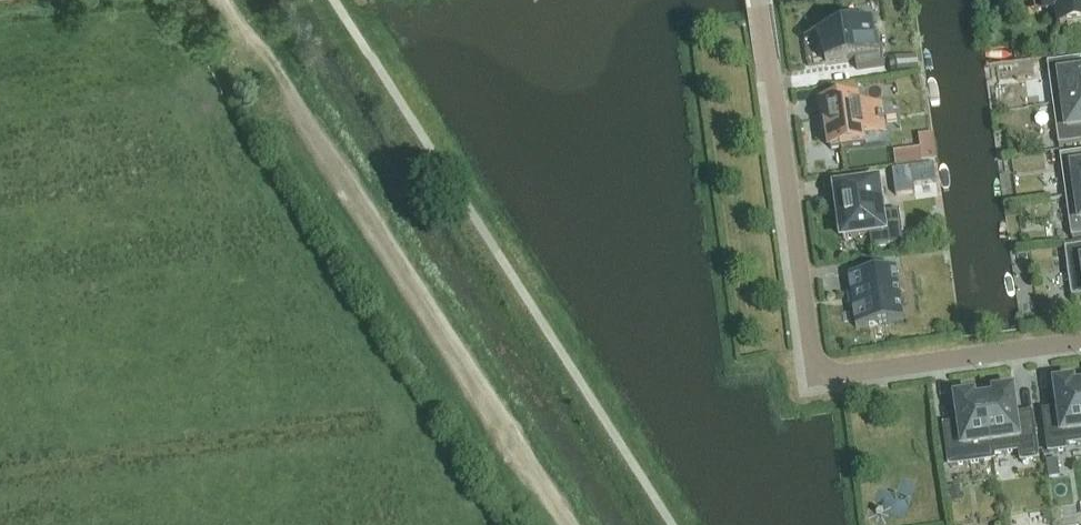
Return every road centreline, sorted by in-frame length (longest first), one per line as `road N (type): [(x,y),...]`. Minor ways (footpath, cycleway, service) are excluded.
road 1 (residential): [(759,0),(817,375),(1080,338)]
road 2 (track): [(561,524),(221,0)]

